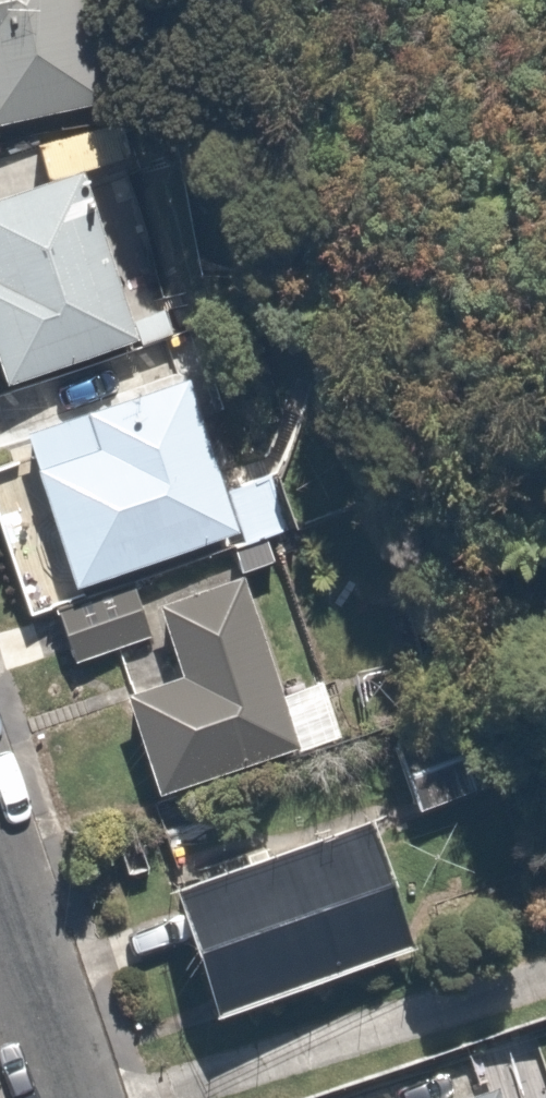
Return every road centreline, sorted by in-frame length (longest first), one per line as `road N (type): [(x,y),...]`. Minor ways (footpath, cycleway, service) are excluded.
road 1 (residential): [(0,896),(69,1097)]

